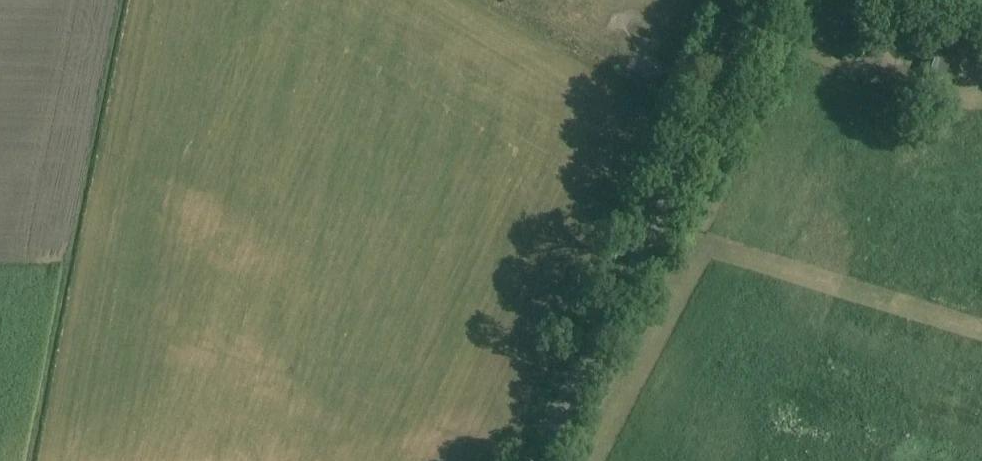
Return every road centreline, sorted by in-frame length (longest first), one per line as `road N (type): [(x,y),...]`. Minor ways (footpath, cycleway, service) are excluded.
road 1 (tertiary): [(537,460),(768,0)]

